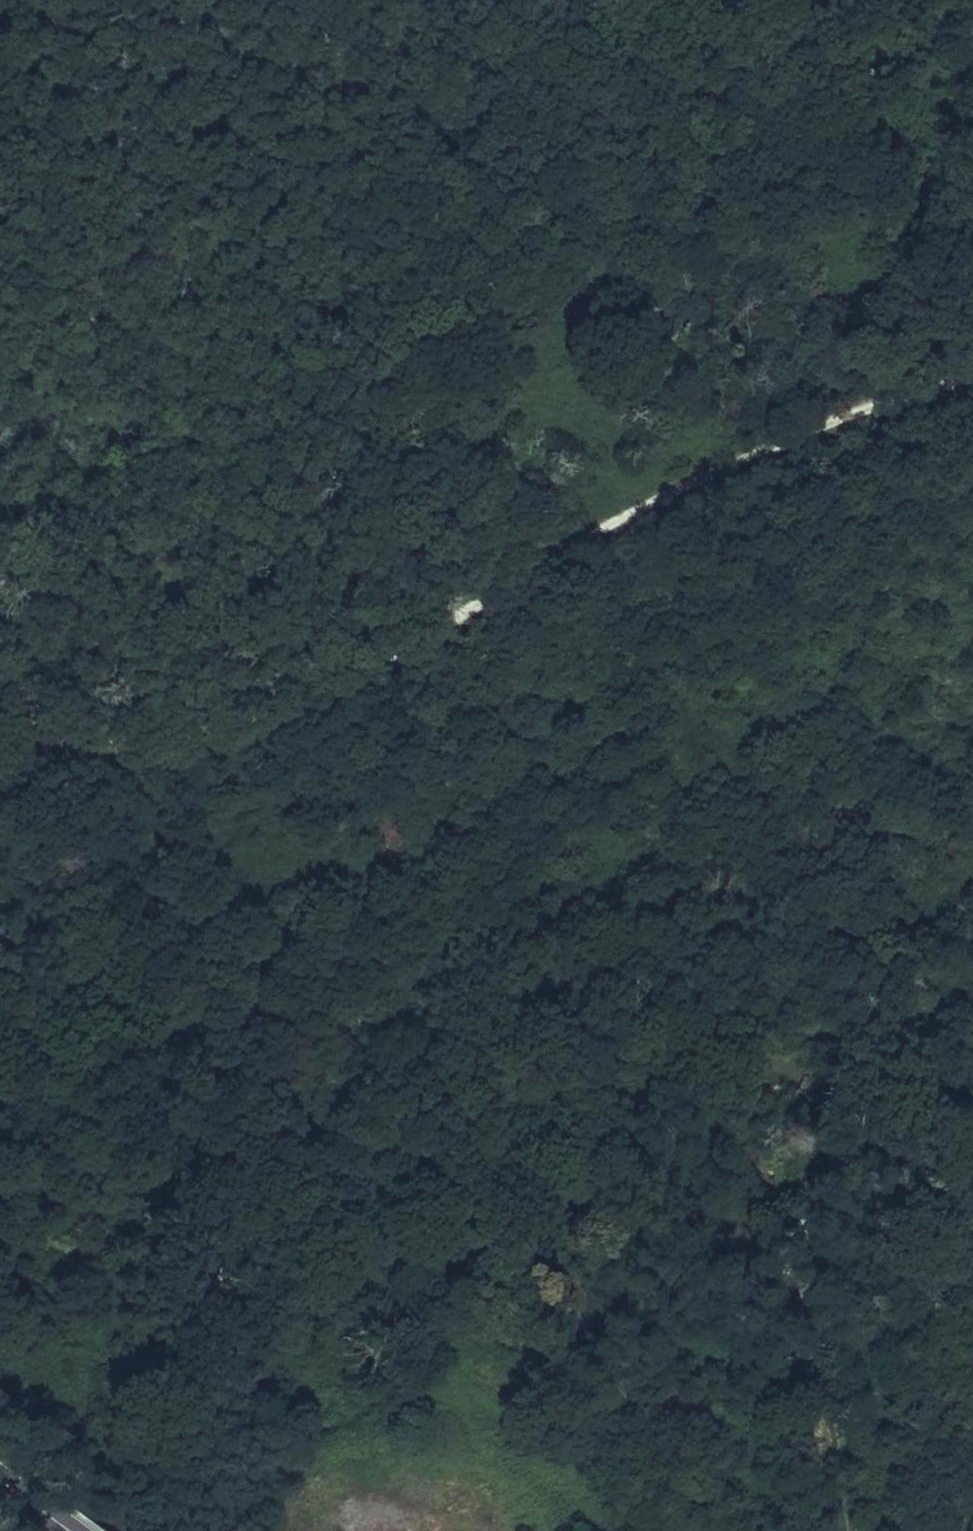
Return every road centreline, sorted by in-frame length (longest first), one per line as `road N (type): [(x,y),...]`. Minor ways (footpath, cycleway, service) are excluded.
road 1 (track): [(50,757),(0,590)]

